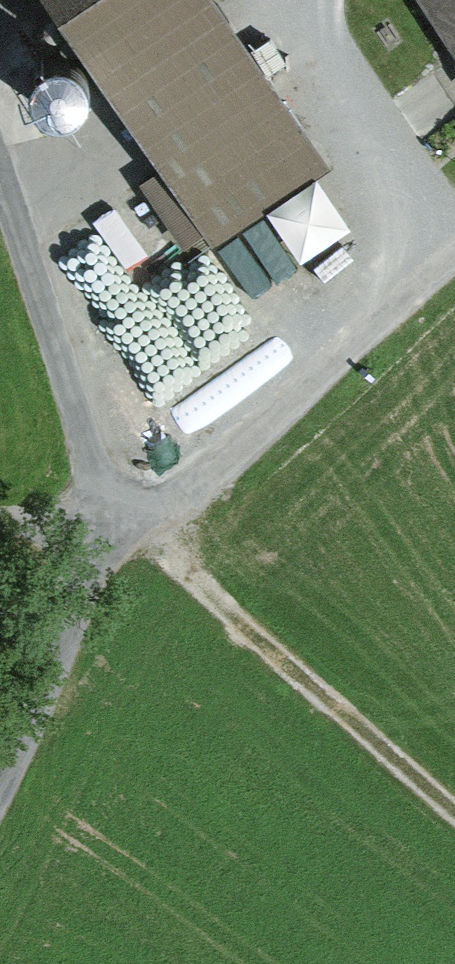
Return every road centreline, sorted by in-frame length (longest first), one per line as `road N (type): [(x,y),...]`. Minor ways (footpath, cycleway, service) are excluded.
road 1 (track): [(0,773),(134,528),(0,179)]
road 2 (track): [(454,282),(268,444),(134,528),(0,522)]
road 3 (track): [(454,812),(134,528)]

